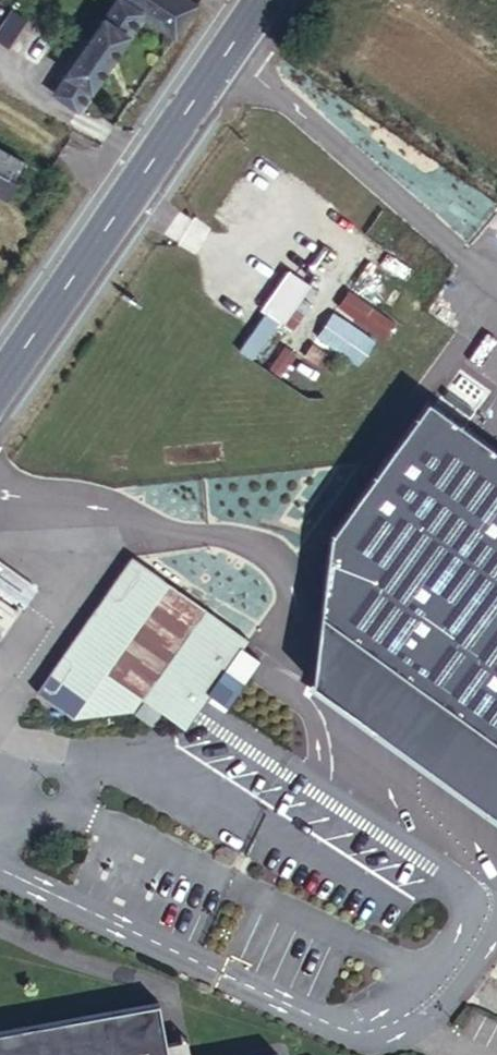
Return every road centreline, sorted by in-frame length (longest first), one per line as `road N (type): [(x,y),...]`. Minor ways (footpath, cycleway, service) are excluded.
road 1 (secondary): [(0,383),(257,0)]

